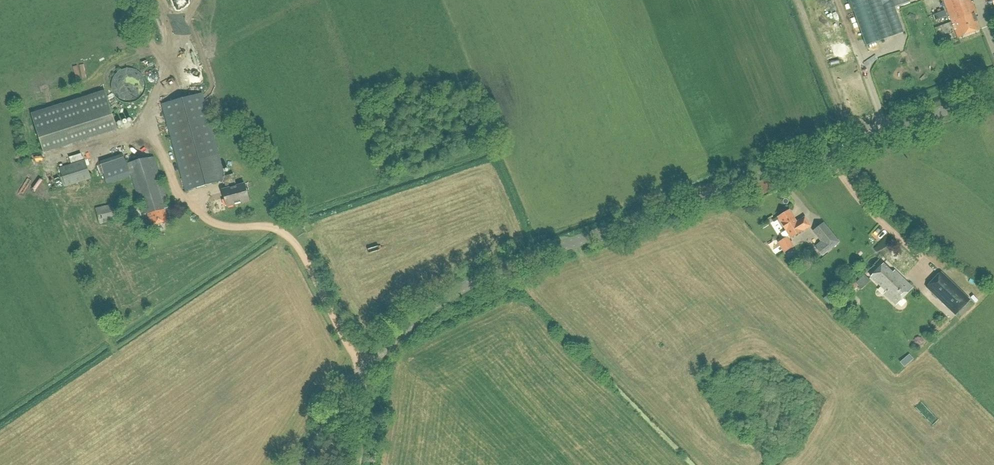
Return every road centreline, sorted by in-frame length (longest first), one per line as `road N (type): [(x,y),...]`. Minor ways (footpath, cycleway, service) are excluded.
road 1 (tertiary): [(302,464),(363,371),(448,293),(993,99)]
road 2 (track): [(860,147),(796,0)]

